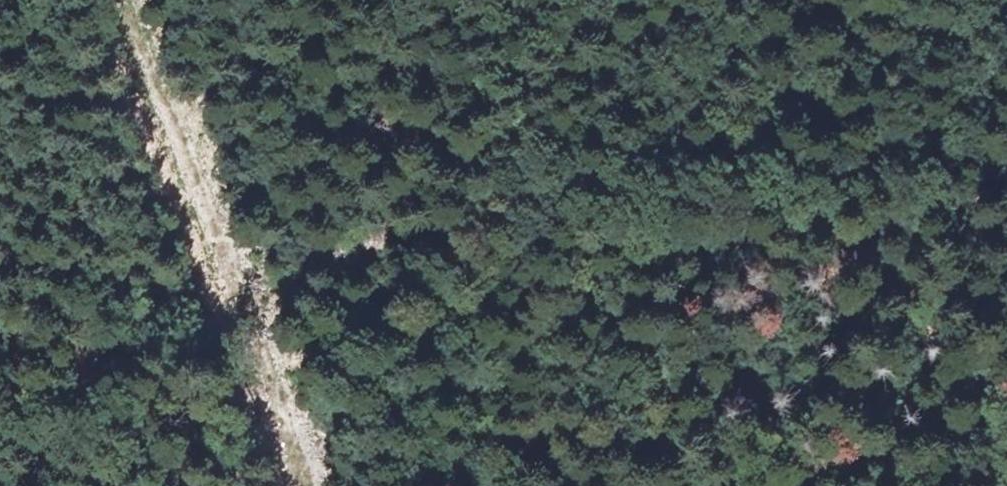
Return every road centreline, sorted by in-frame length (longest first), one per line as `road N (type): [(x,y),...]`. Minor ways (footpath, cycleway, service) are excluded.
road 1 (track): [(136,0),(304,485)]

